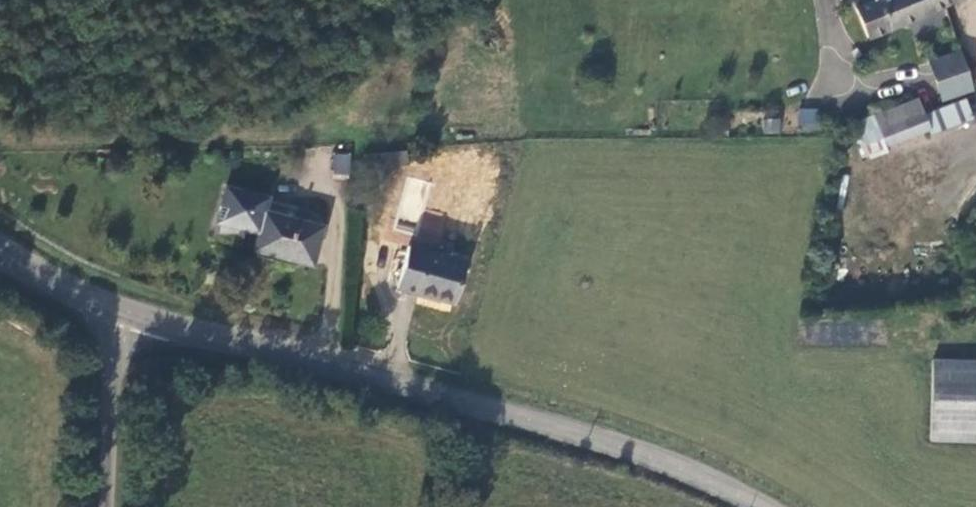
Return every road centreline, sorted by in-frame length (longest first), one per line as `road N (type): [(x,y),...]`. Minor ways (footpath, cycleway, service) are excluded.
road 1 (tertiary): [(759,506),(579,434),(125,314)]
road 2 (unclassified): [(125,314),(111,387),(108,506)]
road 3 (tertiary): [(125,314),(0,253)]

